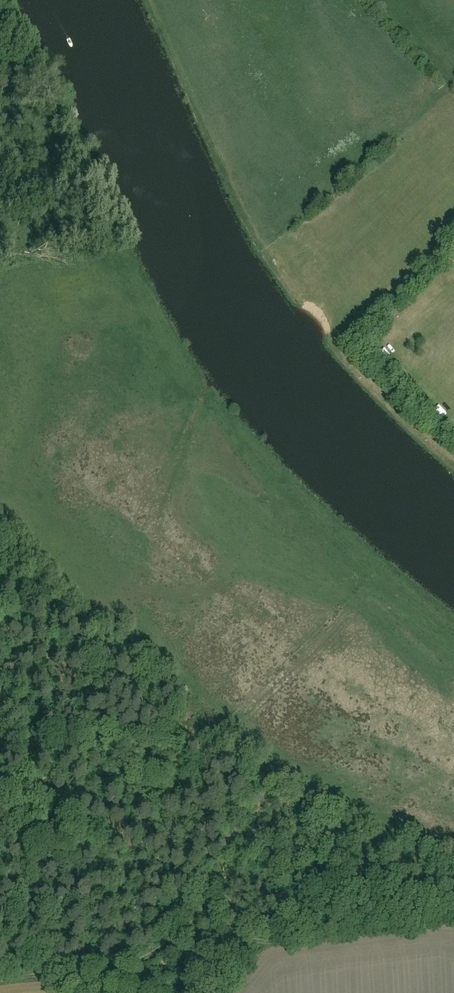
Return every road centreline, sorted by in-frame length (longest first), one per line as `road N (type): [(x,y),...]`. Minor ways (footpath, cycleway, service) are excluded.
road 1 (track): [(304,802),(252,817),(212,879),(189,936),(137,979),(0,981)]
road 2 (track): [(189,936),(239,959),(453,924)]

